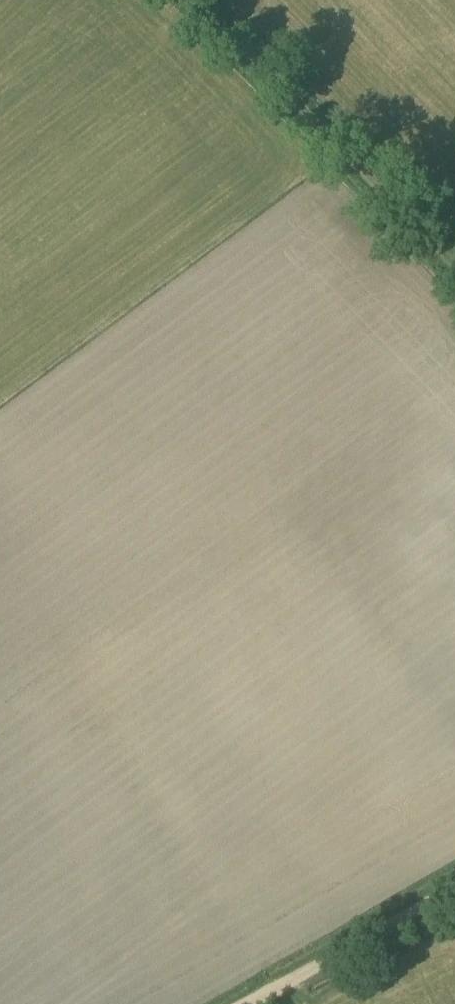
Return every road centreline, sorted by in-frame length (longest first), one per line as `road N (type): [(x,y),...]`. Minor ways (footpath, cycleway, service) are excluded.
road 1 (track): [(454,261),(196,0)]
road 2 (track): [(250,1003),(454,887)]

